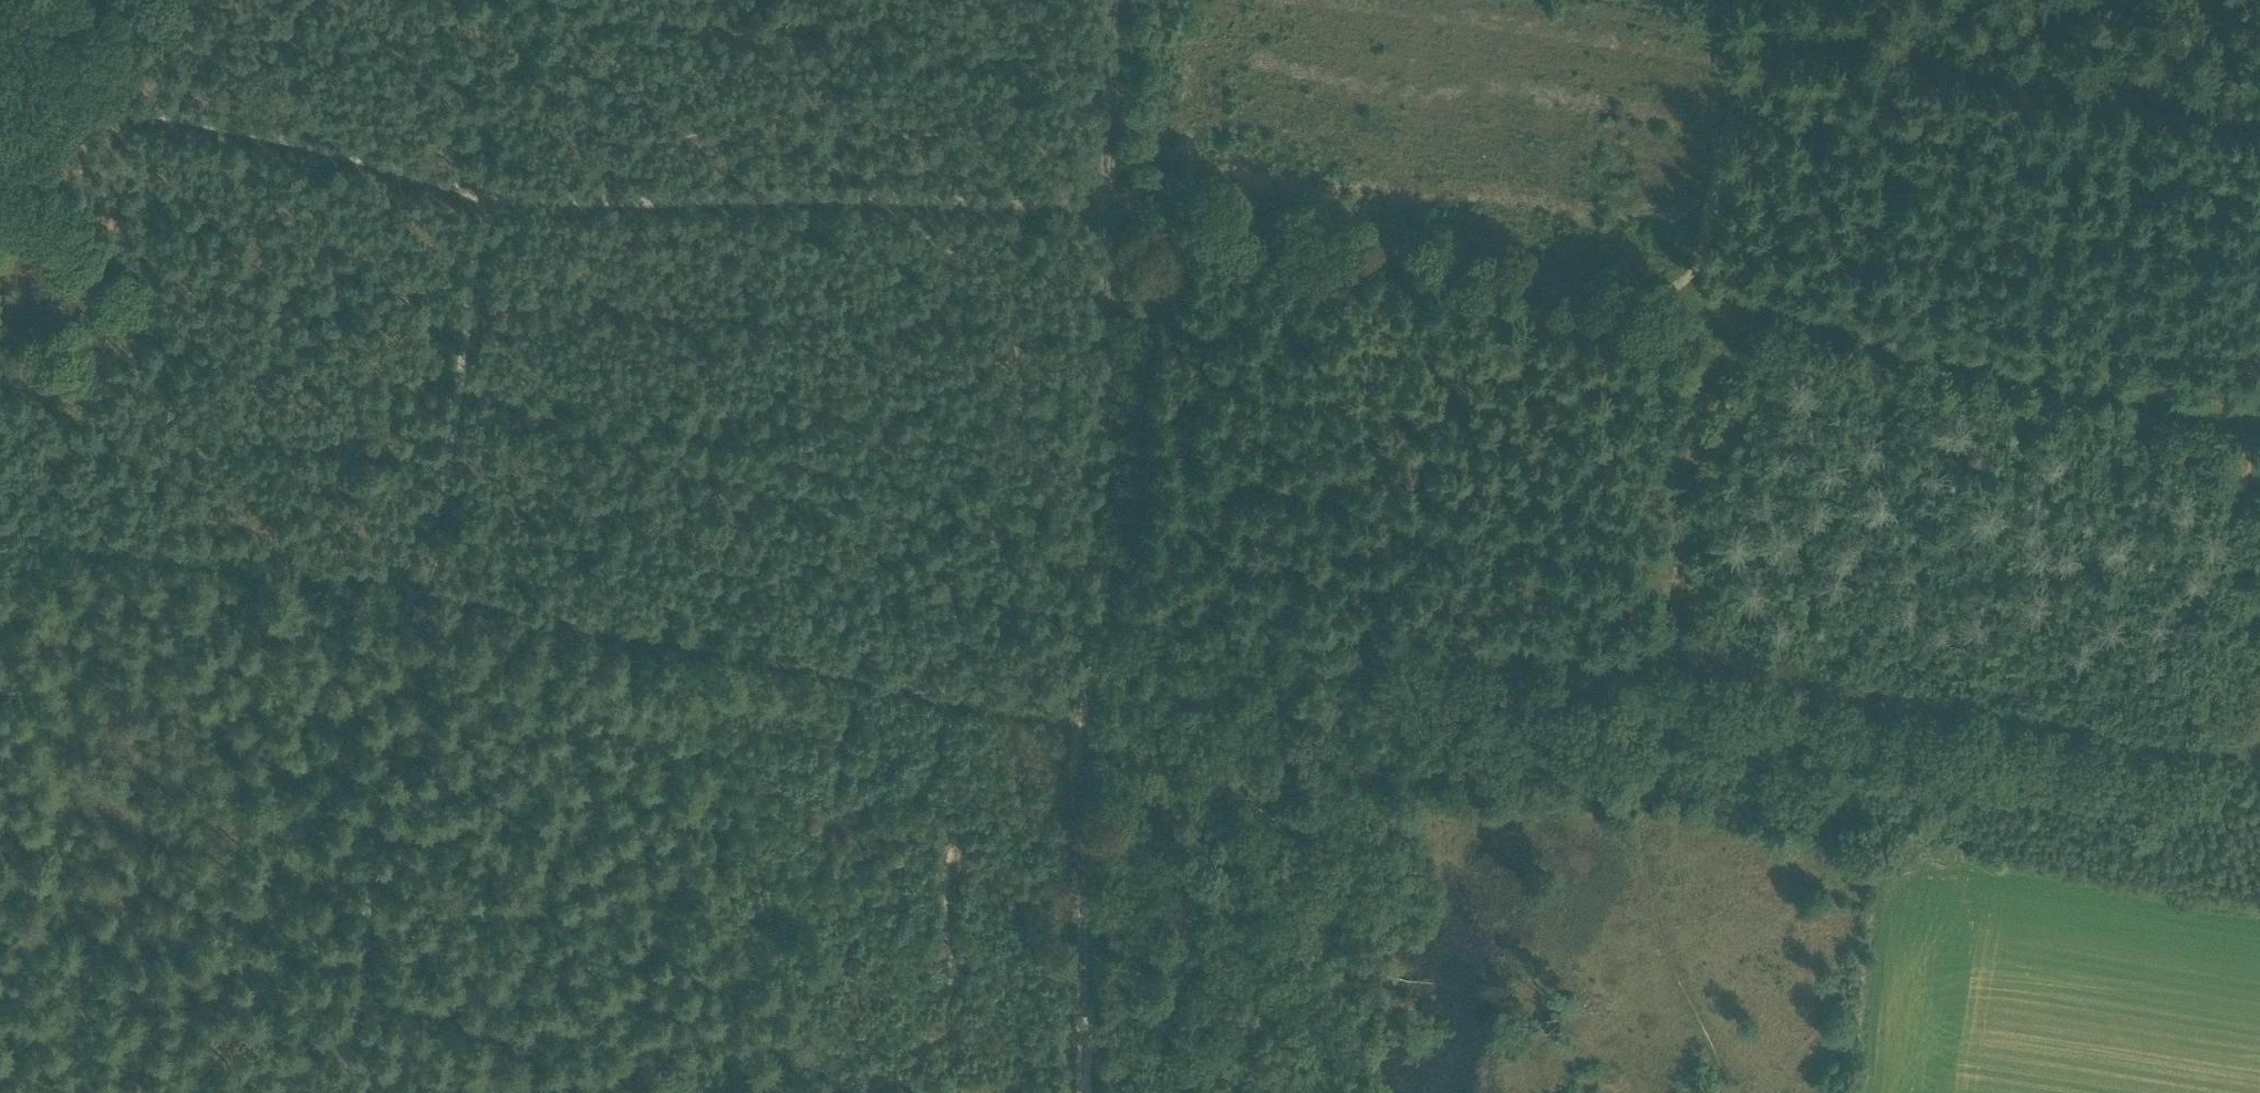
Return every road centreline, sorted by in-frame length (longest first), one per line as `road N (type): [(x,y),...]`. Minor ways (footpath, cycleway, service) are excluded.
road 1 (track): [(1767,0),(1713,162),(1691,329),(1098,219),(486,193)]
road 2 (track): [(1119,0),(1098,219),(1084,1092)]
road 3 (track): [(486,193),(329,1092)]
road 4 (track): [(1090,727),(417,580)]
road 5 (track): [(2259,444),(1691,329)]
road 6 (track): [(486,193),(0,78)]

